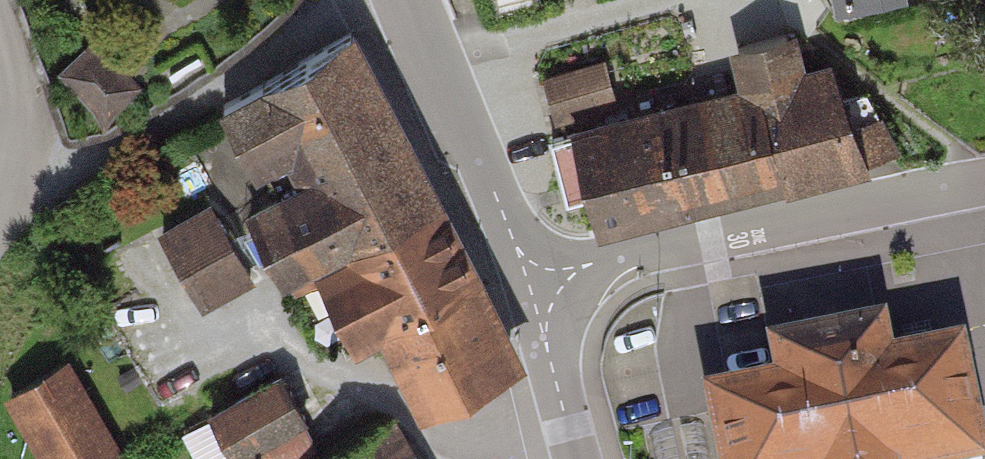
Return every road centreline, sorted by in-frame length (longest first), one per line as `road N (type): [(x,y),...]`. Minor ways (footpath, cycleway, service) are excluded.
road 1 (residential): [(984,181),(592,263),(544,284)]
road 2 (residential): [(397,0),(18,182)]
road 3 (residential): [(405,0),(518,249),(544,284)]
road 4 (residential): [(544,284),(547,348),(577,458)]
road 5 (residential): [(18,182),(18,108),(0,35)]

